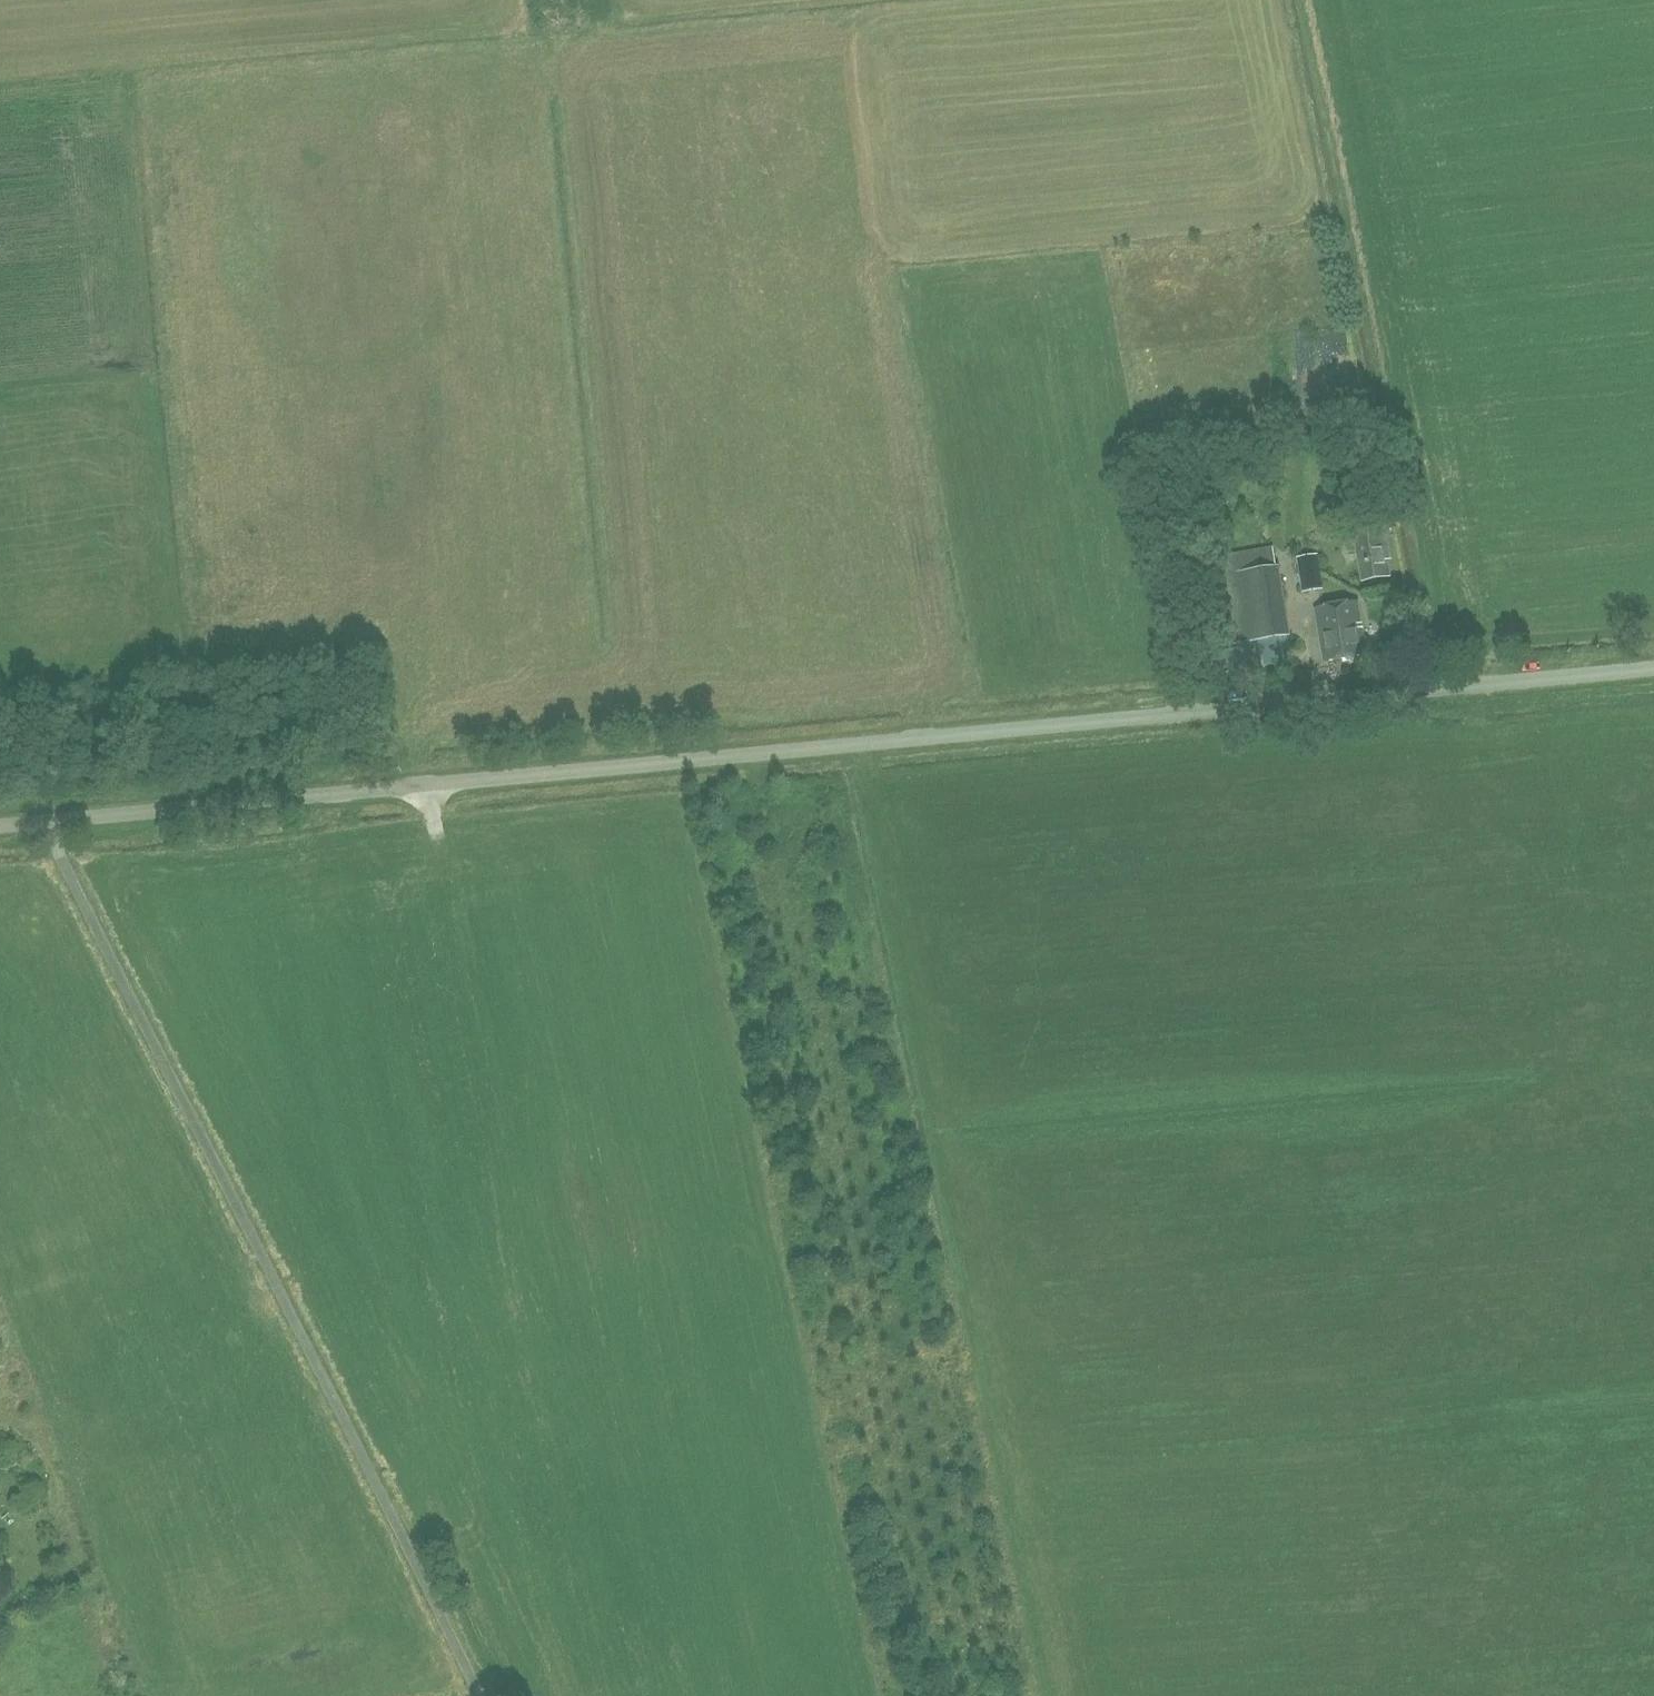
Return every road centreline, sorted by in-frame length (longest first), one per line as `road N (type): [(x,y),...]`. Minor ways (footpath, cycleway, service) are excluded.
road 1 (unclassified): [(0,826),(1653,668)]

